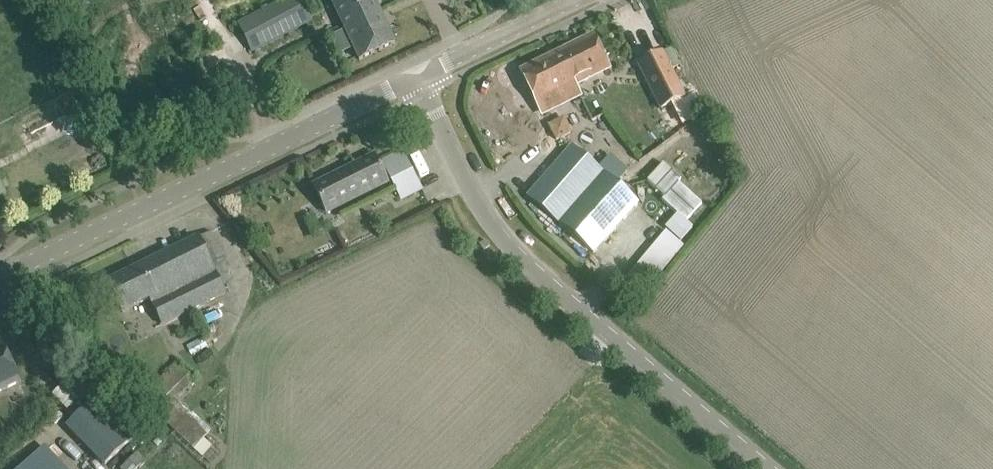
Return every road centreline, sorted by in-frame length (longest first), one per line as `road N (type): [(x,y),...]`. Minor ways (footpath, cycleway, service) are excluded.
road 1 (unclassified): [(768,468),(539,276),(496,227),(467,185),(423,74)]
road 2 (unclassified): [(0,278),(423,74)]
road 3 (unclassified): [(423,74),(576,0)]

